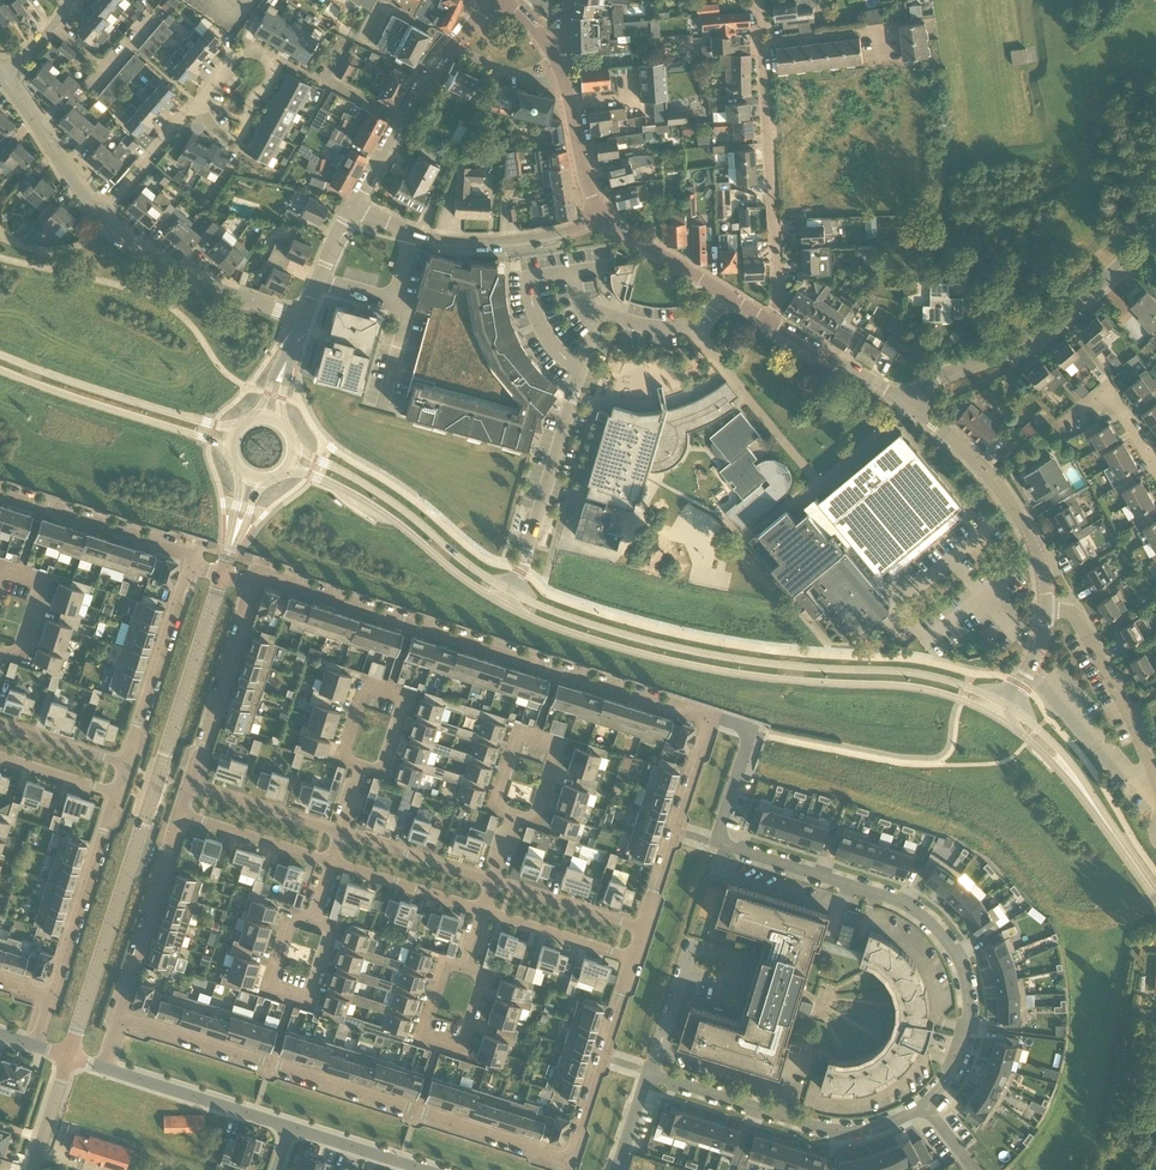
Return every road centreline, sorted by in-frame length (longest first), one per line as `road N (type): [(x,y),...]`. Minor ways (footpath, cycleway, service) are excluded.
road 1 (residential): [(117,1017),(572,1167),(633,958)]
road 2 (tertiary): [(504,605),(588,640),(690,667),(904,687),(1004,713)]
road 3 (tertiary): [(1004,713),(939,679),(732,659),(612,631),(511,592)]
road 4 (tertiary): [(68,1055),(224,573)]
road 5 (residential): [(715,717),(257,571),(253,583)]
road 6 (residential): [(920,1105),(942,1087),(968,1029),(960,963),(942,936),(913,910),(876,894),(716,843)]
road 7 (residential): [(616,1169),(645,1072),(834,1129),(868,1130),(920,1105)]
road 8 (residential): [(769,321),(780,303),(757,0)]
road 9 (residential): [(900,399),(1032,341),(1155,230)]
road 10 (tertiary): [(1048,607),(1041,562),(1012,503),(960,445),(900,399)]
road 11 (tertiary): [(511,592),(357,480),(295,450)]
road 12 (tertiary): [(288,470),(353,495),(504,605)]
road 13 (residential): [(354,208),(427,238),(470,244),(523,240),(601,220)]
road 14 (tertiary): [(235,432),(0,357)]
road 15 (tertiary): [(0,371),(230,448)]
road 16 (tertiary): [(1155,894),(1080,785),(1004,713)]
road 17 (unclassified): [(581,370),(511,592)]
road 18 (residential): [(303,318),(169,268),(103,221)]
road 19 (residential): [(0,492),(198,552),(193,563)]
road 20 (residential): [(118,794),(54,998)]
road 21 (residential): [(180,814),(117,1017)]
road 22 (residential): [(193,563),(127,765)]
road 23 (residential): [(253,583),(191,784)]
road 24 (unclassified): [(821,486),(693,324)]
road 25 (residential): [(1048,607),(1074,615),(1155,773)]
road 26 (residential): [(101,1065),(289,1127)]
road 27 (residential): [(103,221),(2,75)]
road 28 (residential): [(494,882),(340,833)]
road 29 (residential): [(330,863),(483,913)]
road 30 (residential): [(716,843),(751,728),(715,717)]
road 31 (residential): [(180,814),(330,863)]
road 32 (residential): [(340,833),(191,784)]
road 33 (residential): [(483,913),(633,958)]
road 34 (residential): [(642,931),(494,882)]
road 35 (residential): [(103,221),(200,101)]
road 36 (tertiary): [(900,399),(769,321)]
road 37 (residential): [(279,62),(247,108),(243,135),(231,139),(217,131),(200,101)]
road 38 (tertiary): [(601,220),(563,82)]
road 39 (residential): [(1155,472),(1108,397),(1064,428)]
road 40 (tertiary): [(723,292),(601,220)]
road 41 (residential): [(289,1127),(421,1169)]
road 42 (residential): [(343,41),(321,77),(402,121)]
road 43 (residential): [(127,765),(0,725)]
road 44 (residential): [(314,919),(293,912),(267,994),(290,1001)]
road 45 (residential): [(536,736),(561,746),(538,822),(516,816)]
road 46 (residential): [(466,967),(487,975),(465,1051),(439,1043)]
road 47 (residential): [(20,573),(44,580),(21,657),(0,650)]
road 48 (residential): [(389,691),(366,684),(341,760),(363,767)]
road 49 (residential): [(536,736),(518,731),(494,809),(516,816)]
road 50 (residential): [(0,758),(118,794)]
road 51 (residential): [(314,919),(333,926),(308,1006),(290,1001)]
road 52 (residential): [(303,318),(354,208)]
road 53 (residential): [(466,967),(445,961),(420,1036),(439,1043)]
road 54 (residential): [(676,831),(715,717)]
road 55 (tertiary): [(31,1169),(68,1055)]

